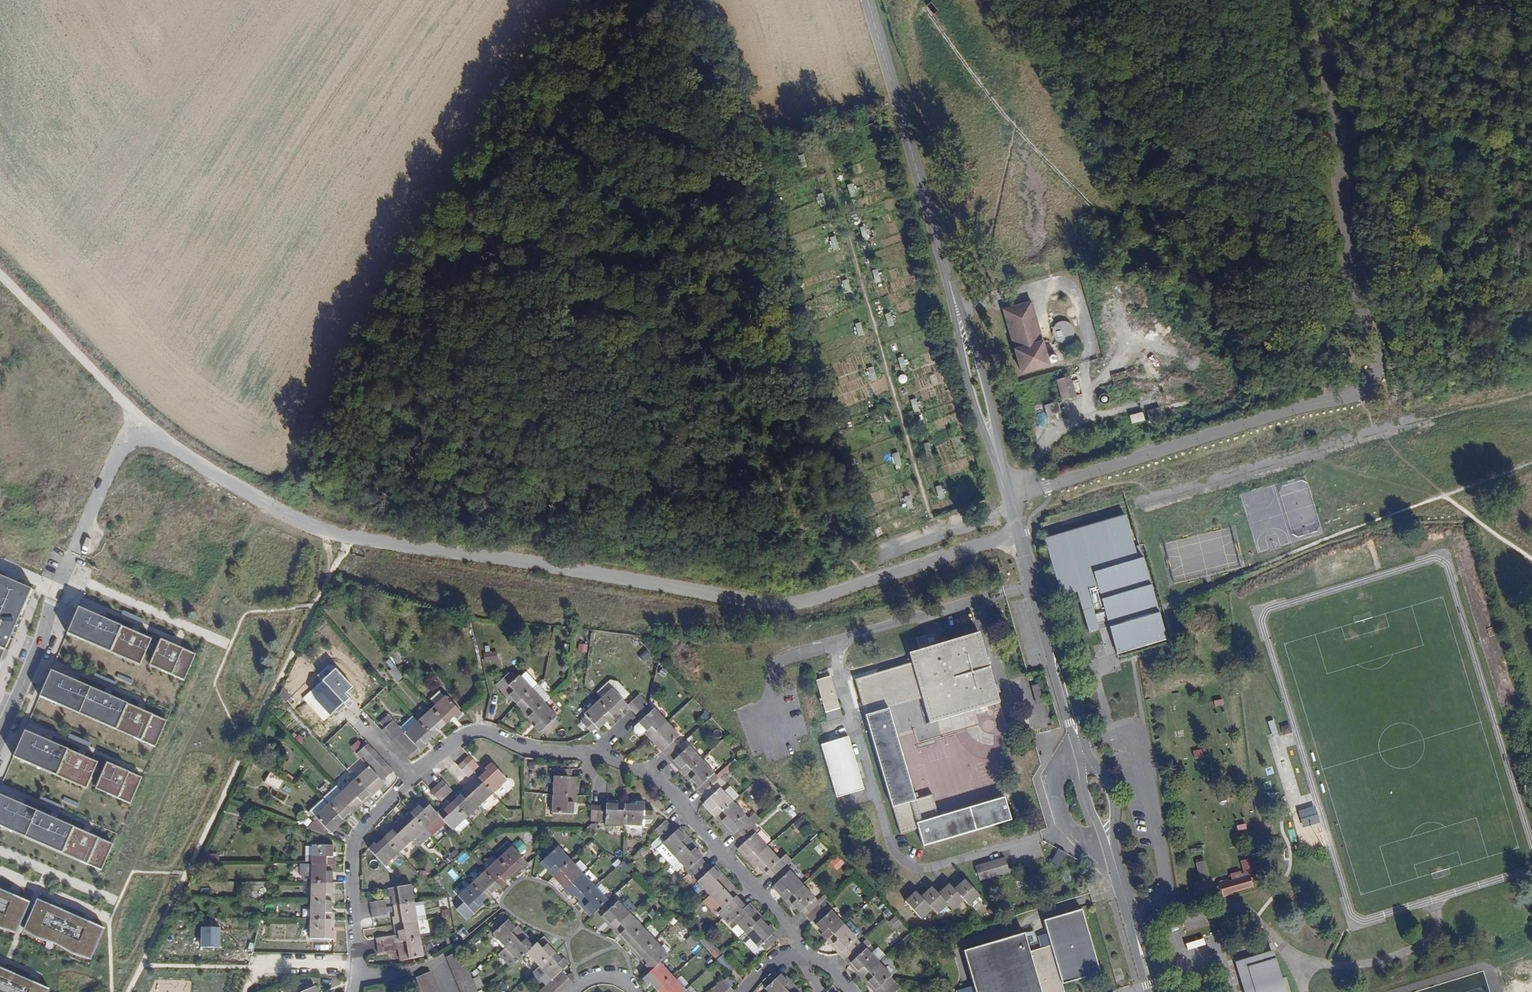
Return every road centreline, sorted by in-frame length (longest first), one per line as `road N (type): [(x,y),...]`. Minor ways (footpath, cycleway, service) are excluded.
road 1 (unclassified): [(1019,532),(806,599),(764,604),(350,537),(215,475),(140,419)]
road 2 (track): [(826,161),(938,537)]
road 3 (unclassified): [(1010,499),(1361,394)]
road 4 (tertiary): [(958,313),(868,0)]
road 5 (residential): [(801,955),(800,944),(671,792),(631,767),(599,759)]
road 6 (tertiary): [(1080,745),(1019,532)]
road 7 (residential): [(412,778),(354,846),(357,975)]
road 8 (track): [(140,419),(0,278)]
road 9 (residential): [(591,758),(477,732),(412,778)]
road 10 (residential): [(140,419),(111,464),(56,590)]
road 11 (tertiary): [(958,313),(969,391),(1001,470)]
road 12 (tertiary): [(1001,470),(986,388),(958,313)]
road 13 (residential): [(56,590),(3,731)]
road 14 (tertiary): [(1154,991),(1115,857)]
road 15 (residential): [(0,852),(120,903)]
road 16 (residential): [(0,872),(113,919)]
road 17 (tertiary): [(1115,857),(1113,797),(1080,745)]

